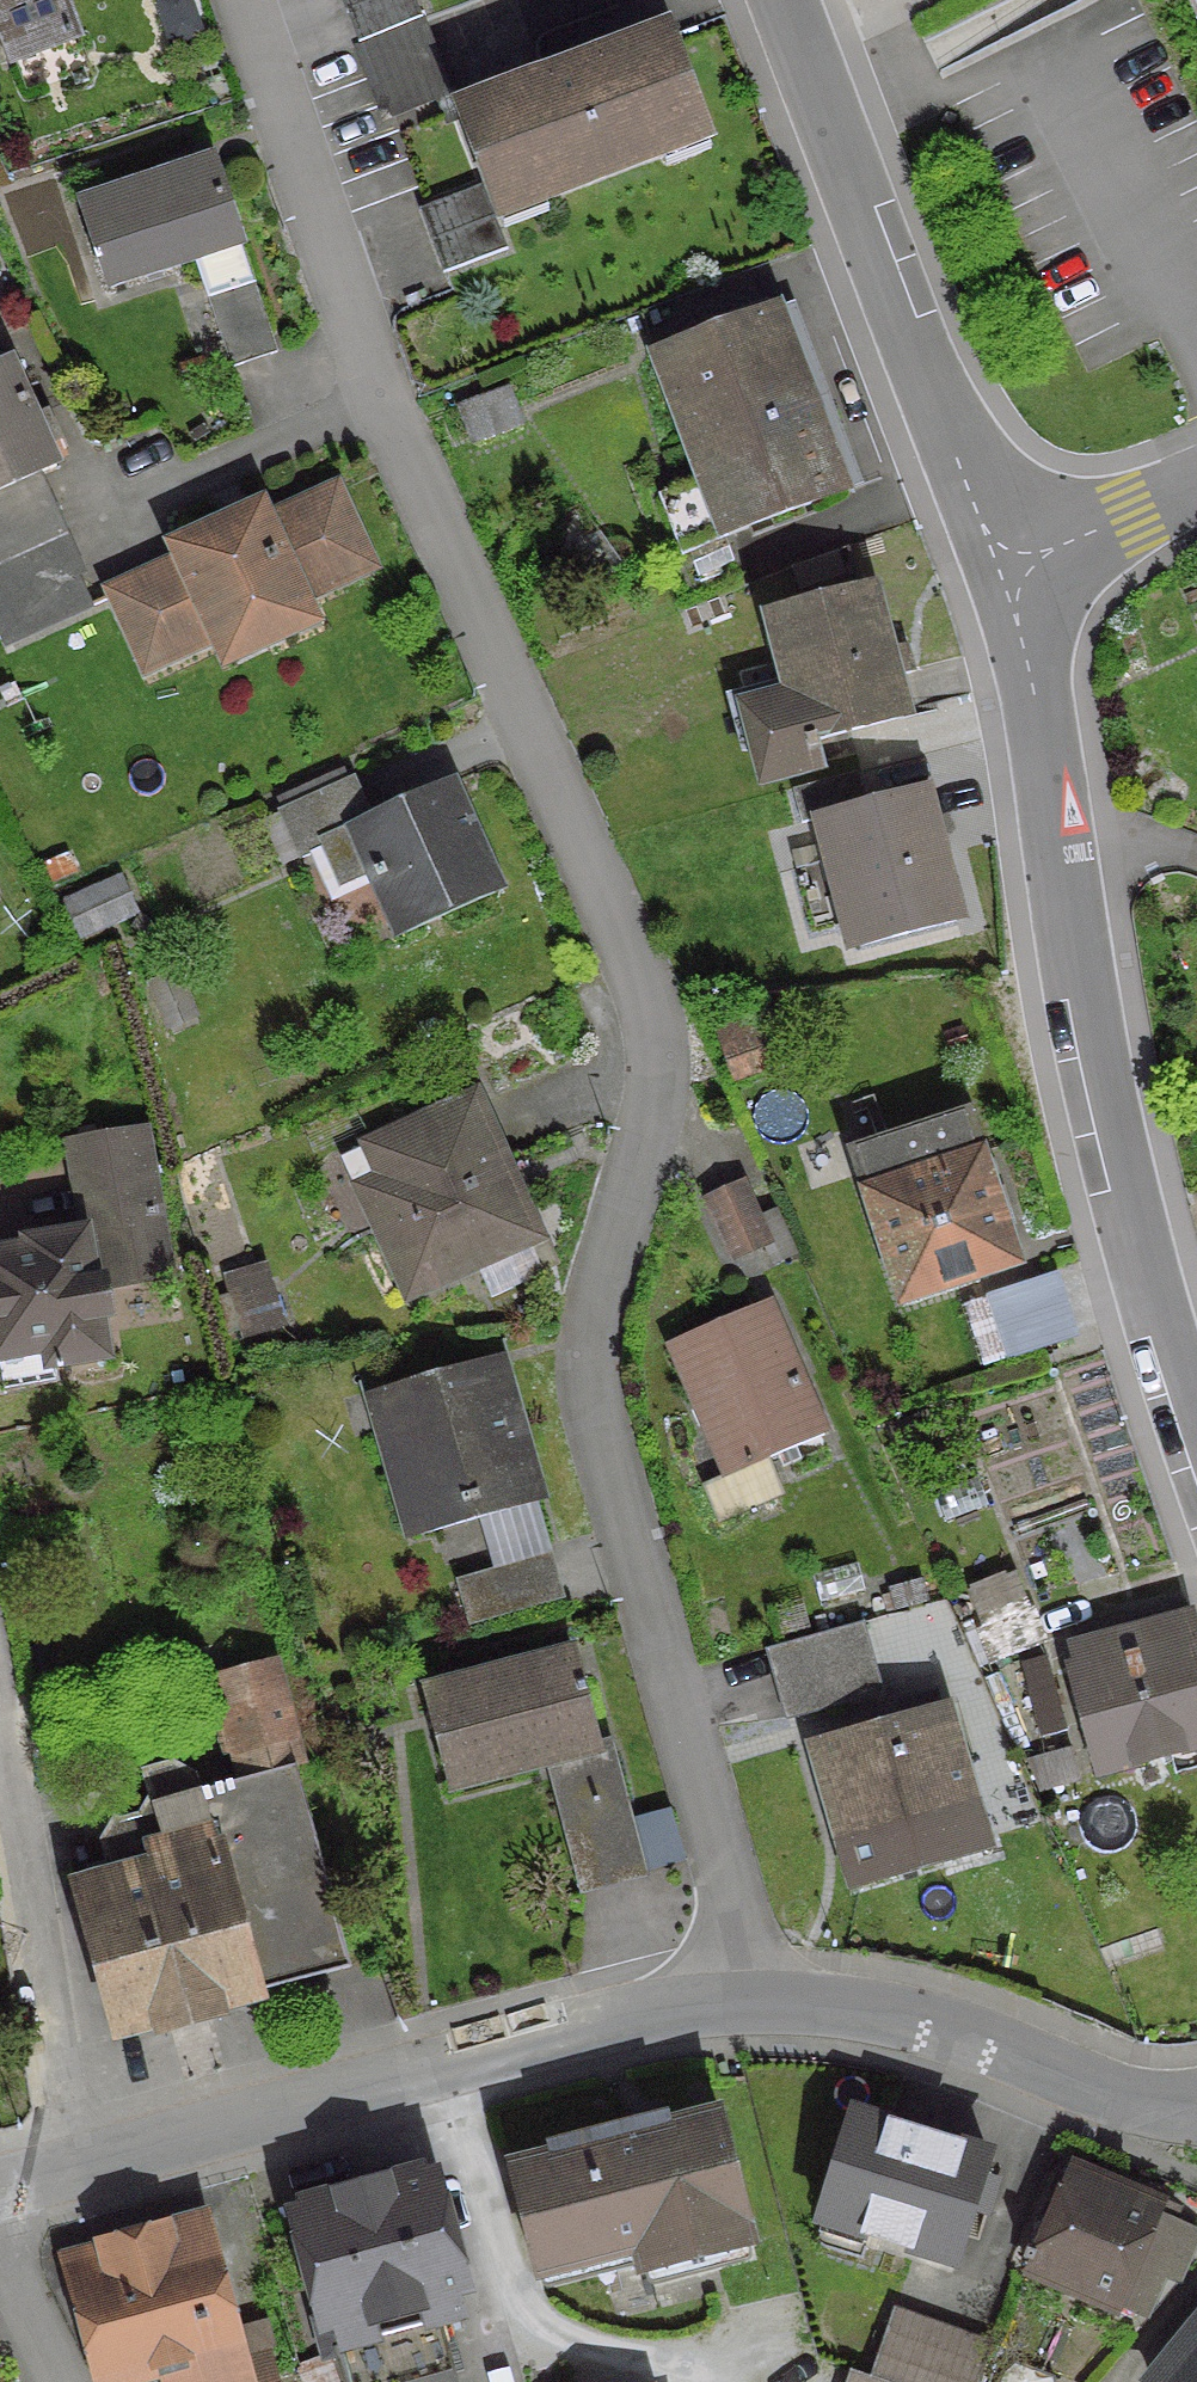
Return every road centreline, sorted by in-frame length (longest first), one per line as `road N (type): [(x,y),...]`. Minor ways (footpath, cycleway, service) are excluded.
road 1 (residential): [(211,0),(429,570),(600,939),(637,1055),(632,1140),(575,1377),(577,1444),(716,1936),(729,2027)]
road 2 (residential): [(988,591),(1109,1125),(1196,1423)]
road 3 (residential): [(74,2191),(618,2040),(729,2027)]
road 4 (residential): [(757,0),(949,472),(988,591)]
road 5 (residential): [(729,2027),(837,2024),(931,2045),(1124,2108),(1196,2118)]
road 6 (residential): [(0,1843),(44,2100),(74,2191)]
road 7 (residential): [(1196,490),(1115,523),(988,591)]

